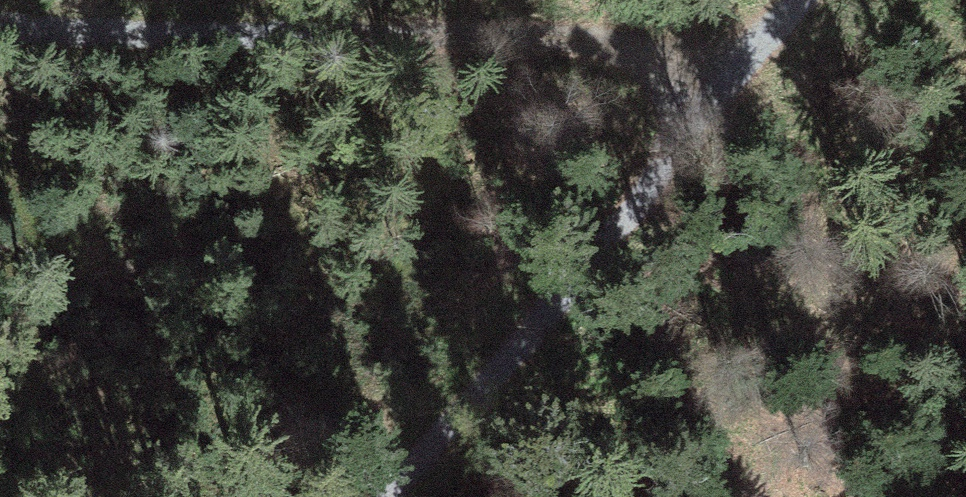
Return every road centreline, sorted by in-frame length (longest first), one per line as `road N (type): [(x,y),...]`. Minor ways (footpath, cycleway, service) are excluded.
road 1 (track): [(757,53),(0,28)]
road 2 (track): [(798,0),(367,496)]

